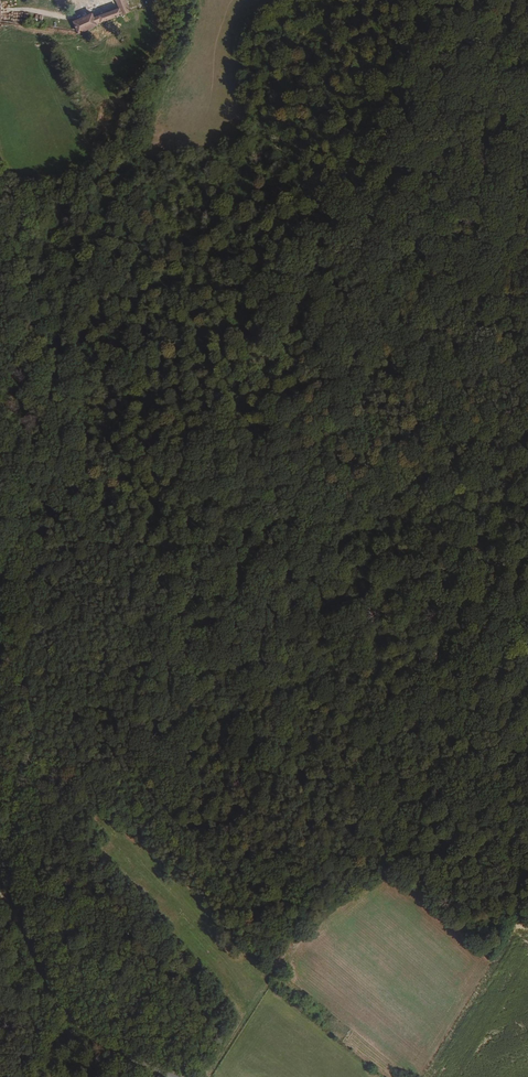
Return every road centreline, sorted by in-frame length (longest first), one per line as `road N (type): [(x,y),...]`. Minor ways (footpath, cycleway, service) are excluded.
road 1 (unclassified): [(175,1076),(75,1021),(0,884)]
road 2 (track): [(209,1076),(286,948)]

